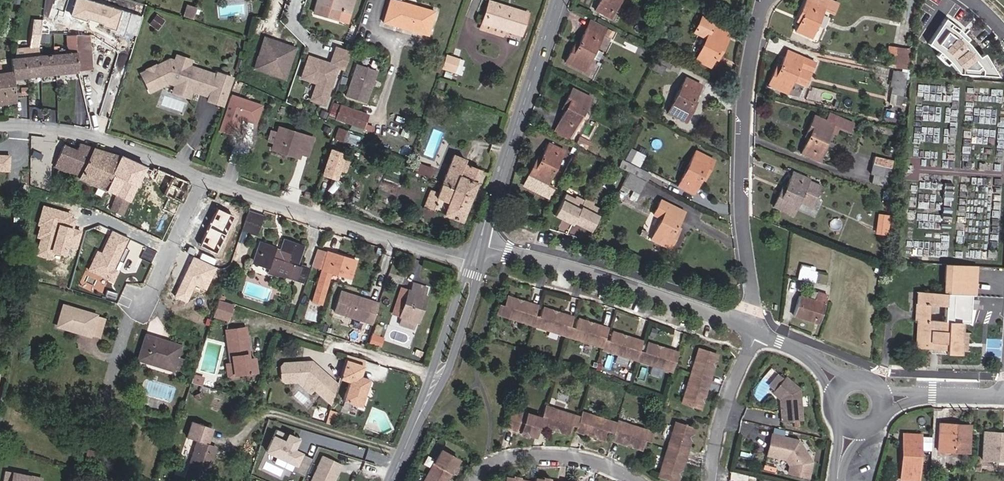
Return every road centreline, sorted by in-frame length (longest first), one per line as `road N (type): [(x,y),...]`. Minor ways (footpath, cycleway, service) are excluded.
road 1 (residential): [(478,261),(87,135),(0,129)]
road 2 (residential): [(755,331),(744,116),(764,0)]
road 3 (residential): [(484,247),(539,257),(755,331)]
road 4 (tertiary): [(484,247),(561,0)]
road 5 (tertiary): [(392,480),(478,261)]
road 6 (residential): [(476,480),(507,459),(601,466),(633,480)]
road 7 (residential): [(713,480),(755,331)]

